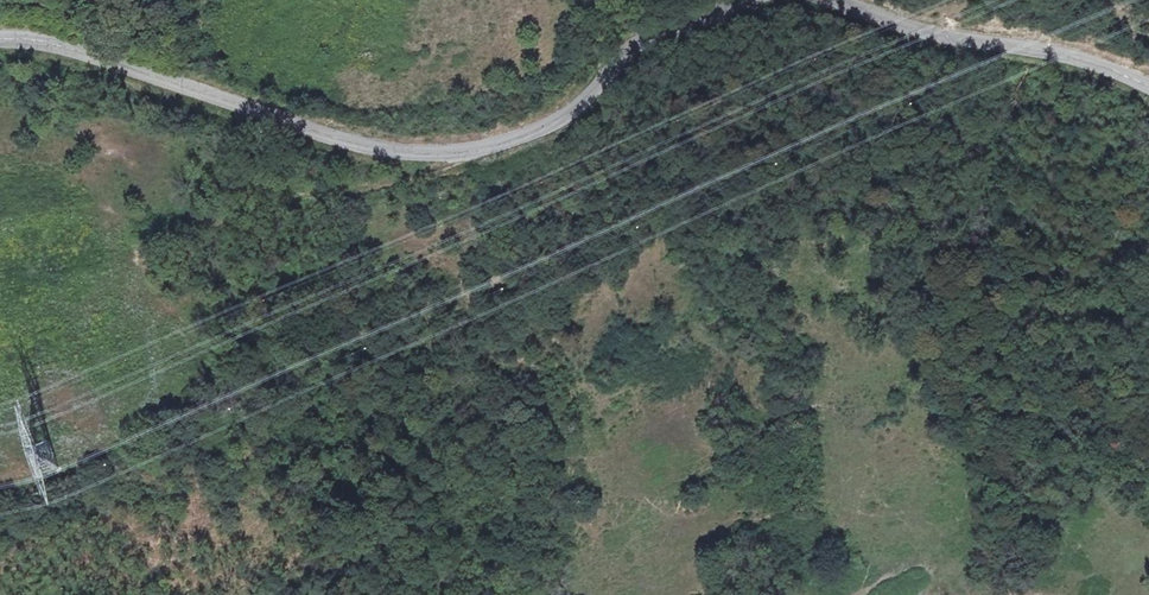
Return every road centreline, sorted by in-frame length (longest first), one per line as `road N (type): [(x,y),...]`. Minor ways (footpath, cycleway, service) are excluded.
road 1 (tertiary): [(0,39),(40,43),(378,150),(433,154),(493,148),(764,0)]
road 2 (tertiary): [(840,0),(941,35),(1043,49),(1148,88)]

